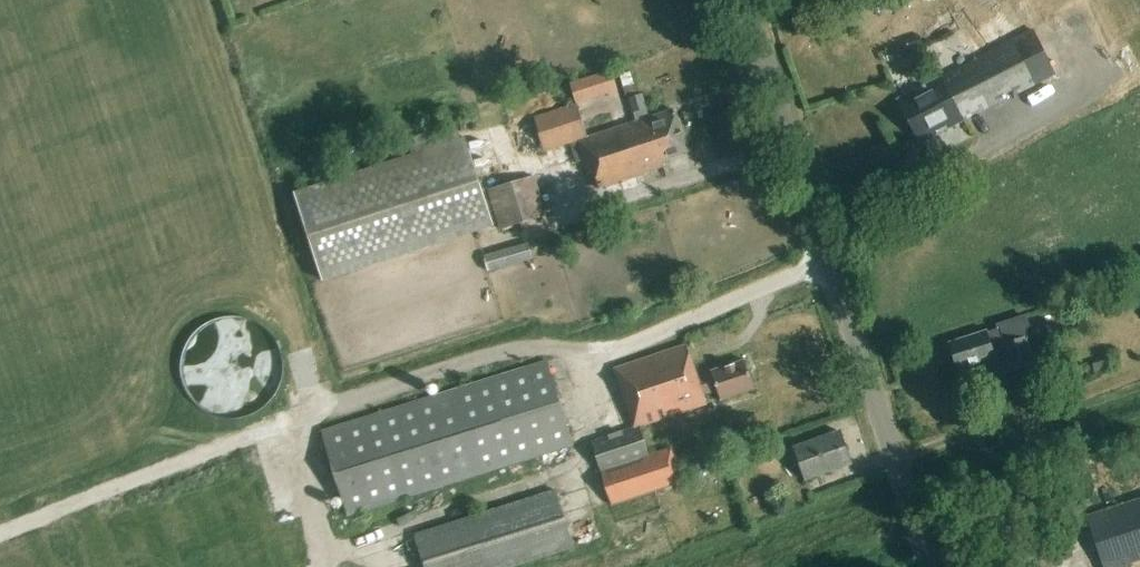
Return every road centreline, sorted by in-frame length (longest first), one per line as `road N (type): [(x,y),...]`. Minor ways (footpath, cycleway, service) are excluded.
road 1 (tertiary): [(934,566),(743,0)]

